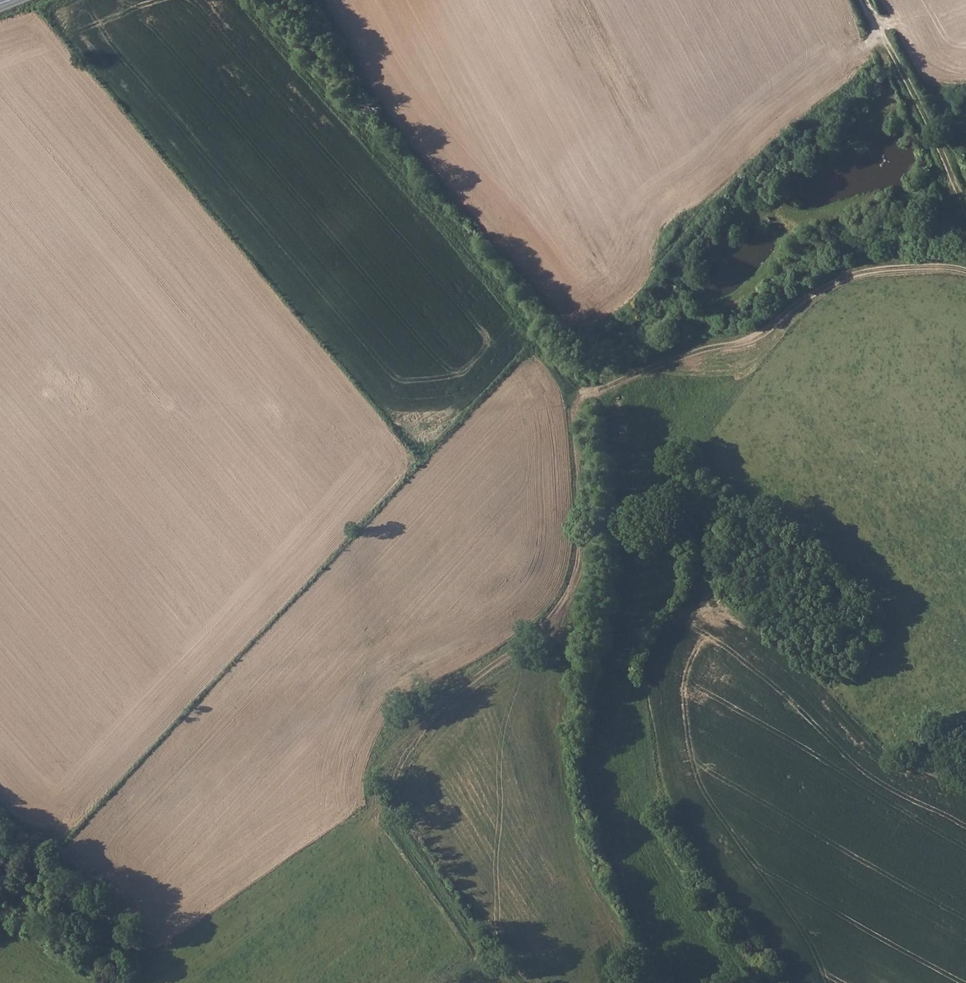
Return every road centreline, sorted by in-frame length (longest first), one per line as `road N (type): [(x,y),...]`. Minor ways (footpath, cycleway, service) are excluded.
road 1 (track): [(864,0),(965,208)]

